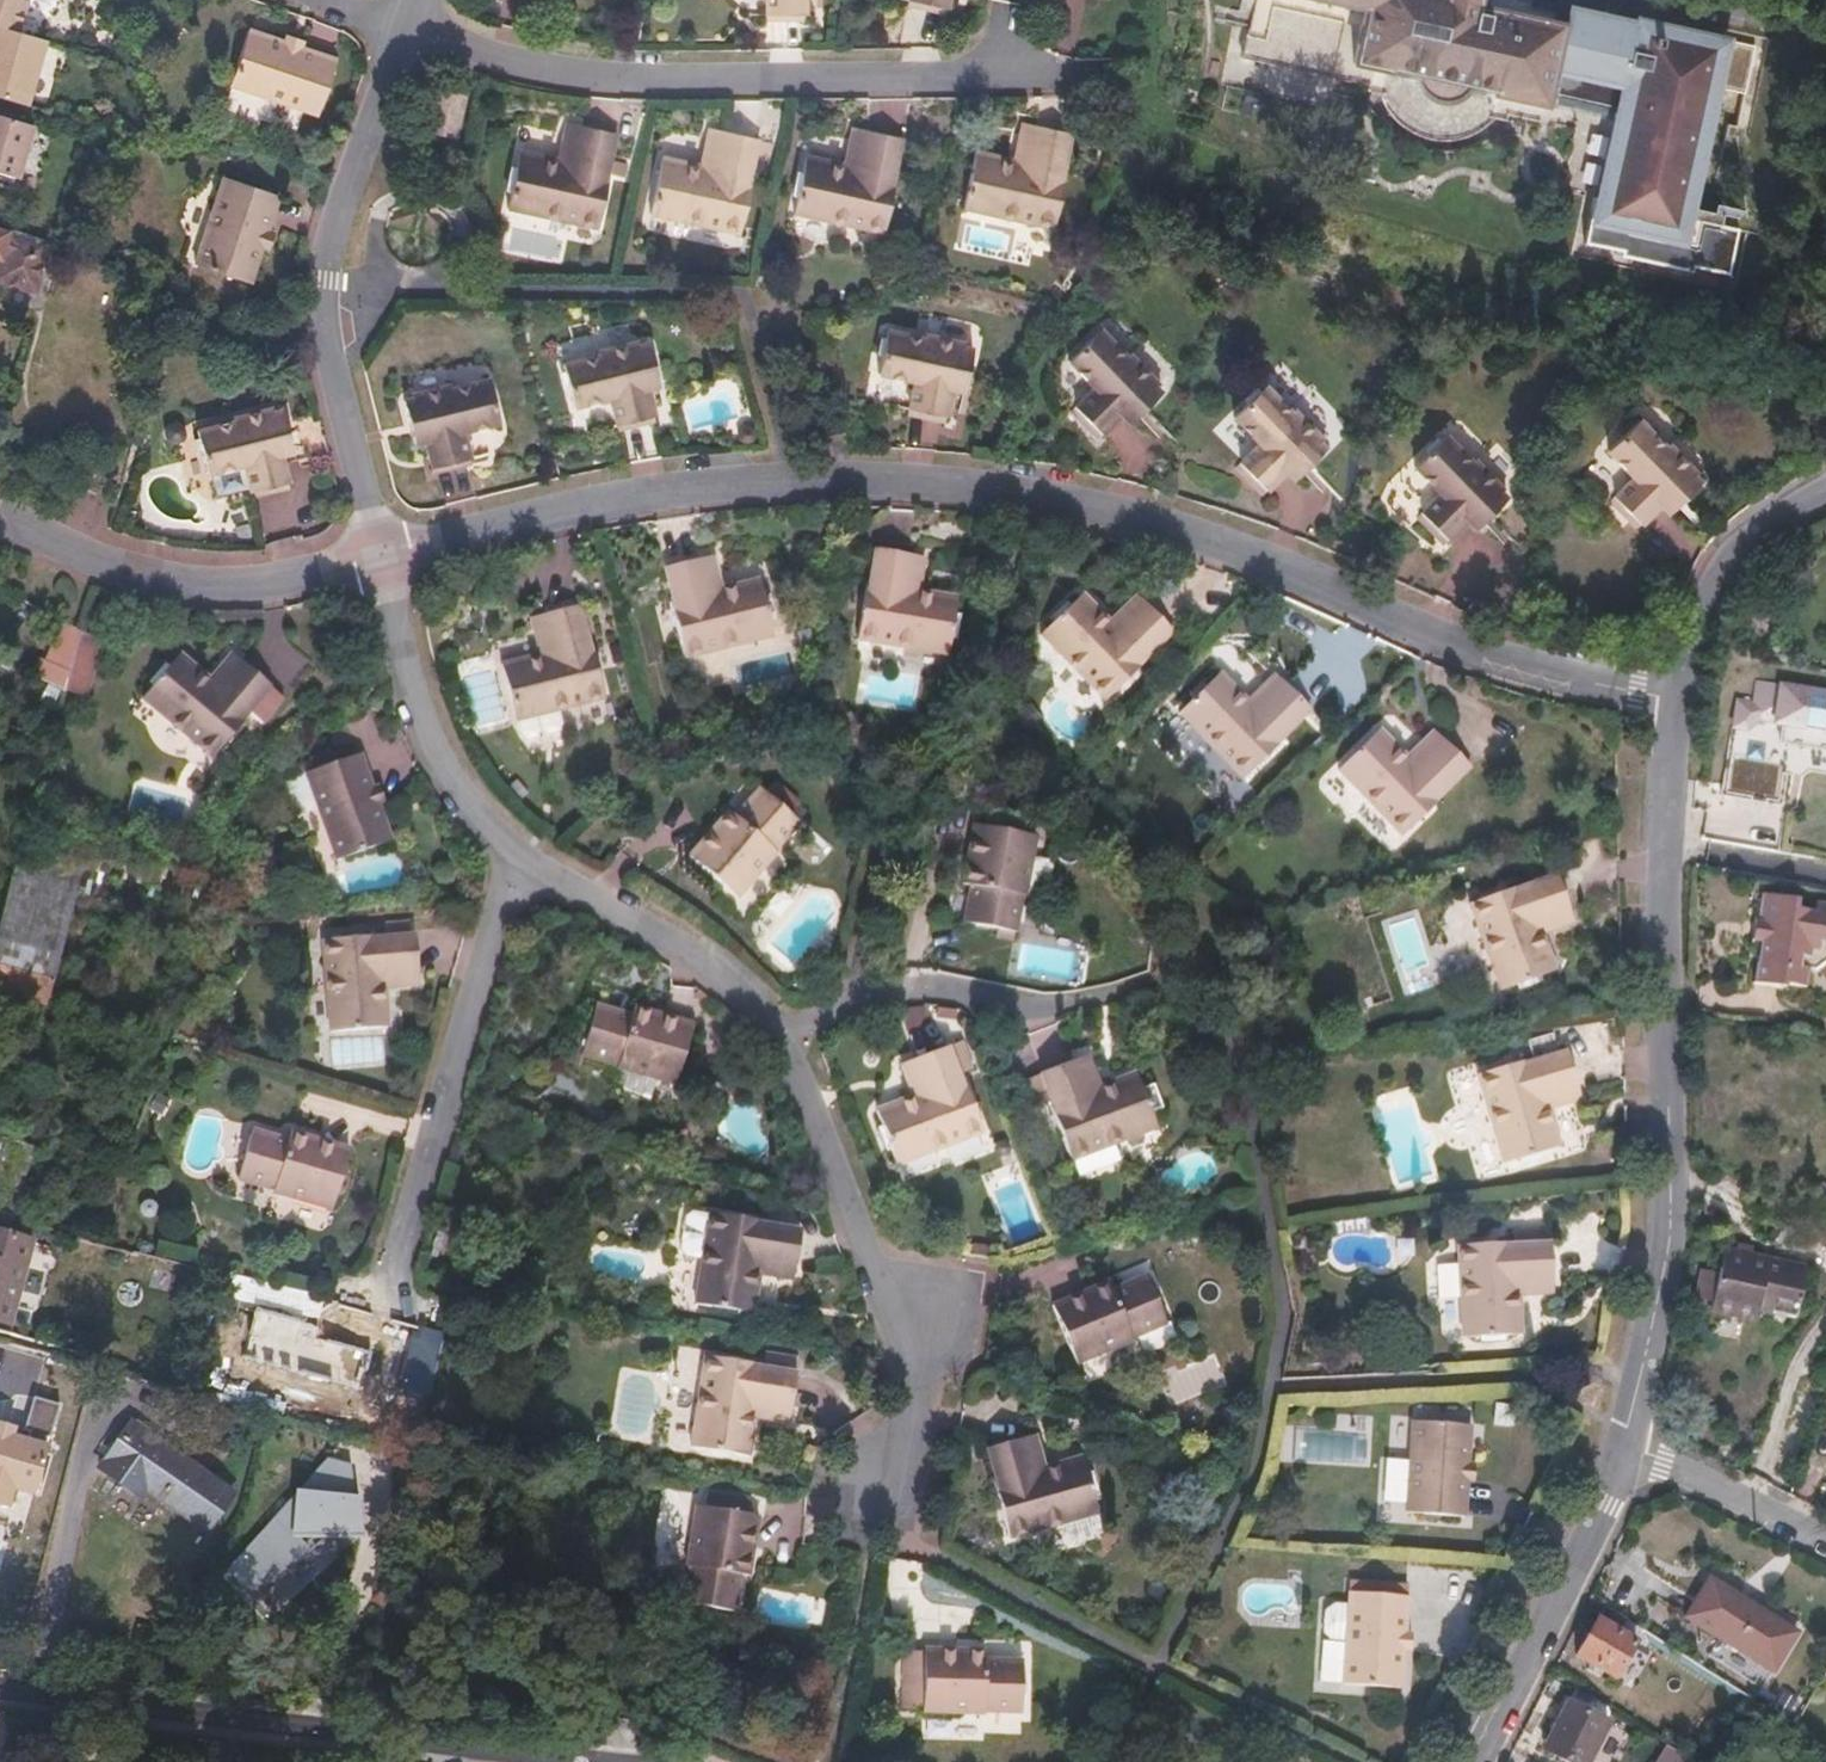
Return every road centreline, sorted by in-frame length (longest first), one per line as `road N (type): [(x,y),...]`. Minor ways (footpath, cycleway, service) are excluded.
road 1 (residential): [(1674,706),(1452,643),(1137,517),(1016,490),(787,480),(374,551)]
road 2 (residential): [(919,1544),(865,1537),(894,1394),(884,1289),(778,1049),(744,1000),(649,931),(523,861)]
road 3 (residential): [(1674,706),(1665,1248),(1626,1443)]
road 4 (residential): [(1029,65),(578,71),(407,23)]
road 5 (residential): [(586,1761),(0,1690)]
road 6 (residential): [(407,23),(327,289),(332,358),(374,551)]
road 7 (residential): [(523,861),(387,1269)]
road 8 (residential): [(374,551),(316,576),(244,590),(158,580),(67,553),(0,520)]
road 9 (residential): [(1626,1443),(1609,1503),(1475,1761)]
road 10 (residential): [(523,861),(460,787),(424,725),(374,551)]
road 11 (residential): [(1825,488),(1742,538),(1718,568),(1674,706)]
road 12 (residential): [(1626,1443),(1825,1537)]

